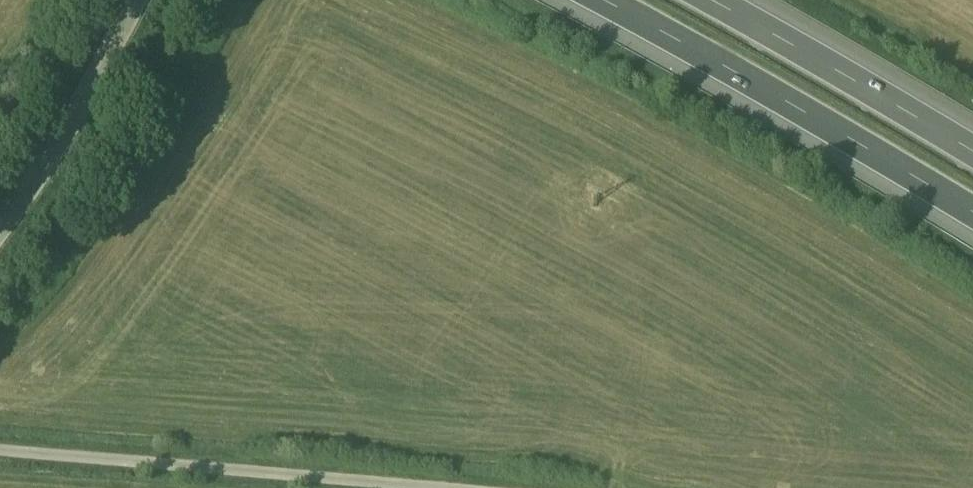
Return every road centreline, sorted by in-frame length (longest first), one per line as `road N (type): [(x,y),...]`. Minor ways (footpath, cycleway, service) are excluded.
road 1 (unclassified): [(0,449),(453,487)]
road 2 (motorway): [(624,0),(972,201)]
road 3 (unclassified): [(0,238),(48,178),(145,0)]
road 4 (motorway): [(972,135),(743,0)]

